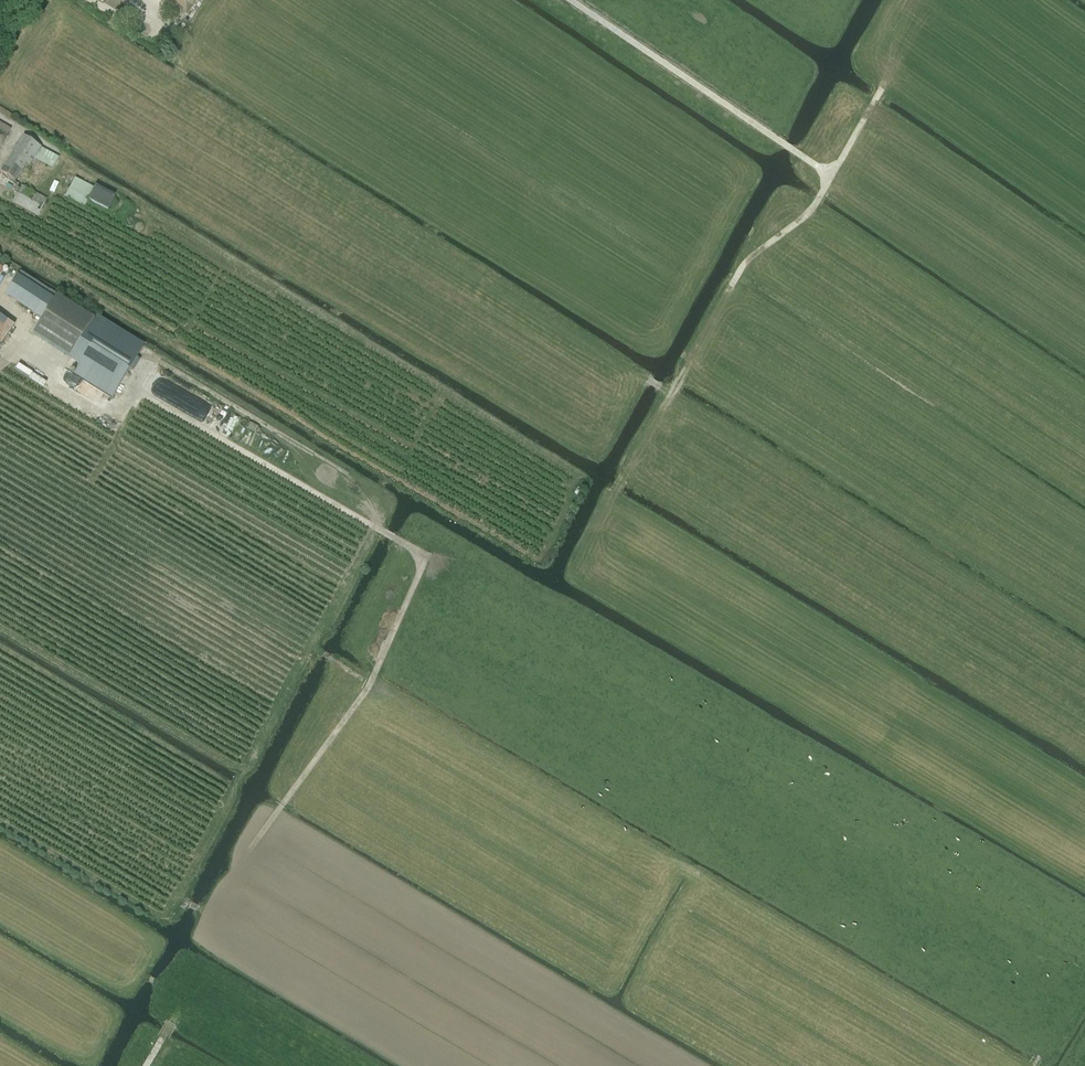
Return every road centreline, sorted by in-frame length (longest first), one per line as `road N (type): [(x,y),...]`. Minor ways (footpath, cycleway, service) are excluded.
road 1 (track): [(0,300),(22,321),(24,348),(114,408),(133,392),(419,562),(375,678),(248,849)]
road 2 (track): [(611,502),(750,256),(814,206),(876,101),(913,0)]
road 3 (track): [(828,178),(564,0)]

